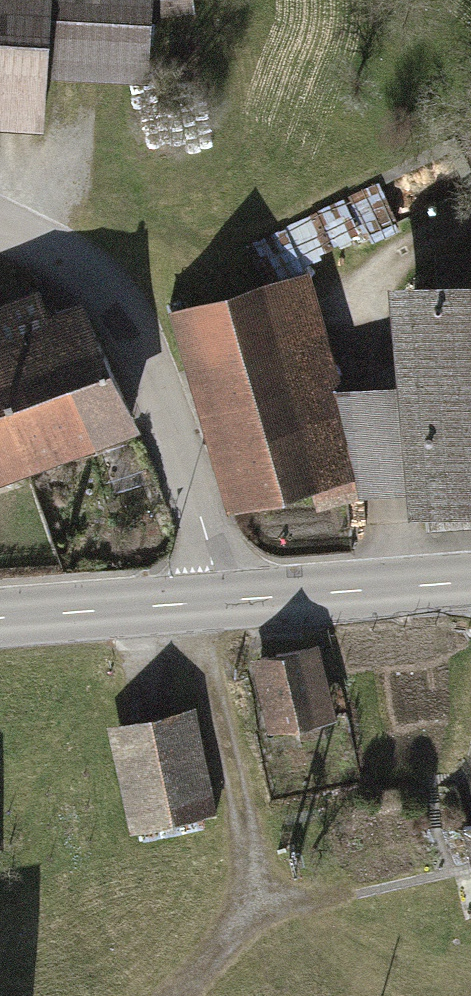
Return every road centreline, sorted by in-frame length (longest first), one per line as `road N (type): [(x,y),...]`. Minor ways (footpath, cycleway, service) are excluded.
road 1 (residential): [(208,610),(201,514),(136,330),(33,249),(0,236)]
road 2 (track): [(289,995),(208,679),(208,610)]
road 3 (tertiary): [(470,586),(208,610)]
road 4 (tertiary): [(208,610),(0,626)]

